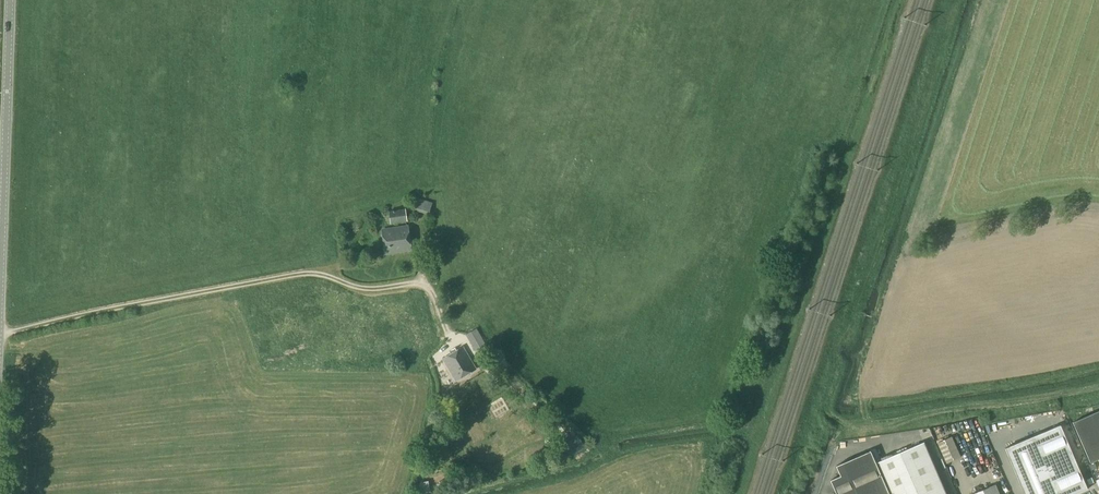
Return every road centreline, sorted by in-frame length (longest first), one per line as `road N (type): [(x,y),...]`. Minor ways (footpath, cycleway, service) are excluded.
road 1 (track): [(982,0),(898,256),(862,393),(866,410),(875,419),(1098,381)]
road 2 (tertiary): [(0,251),(9,0)]

